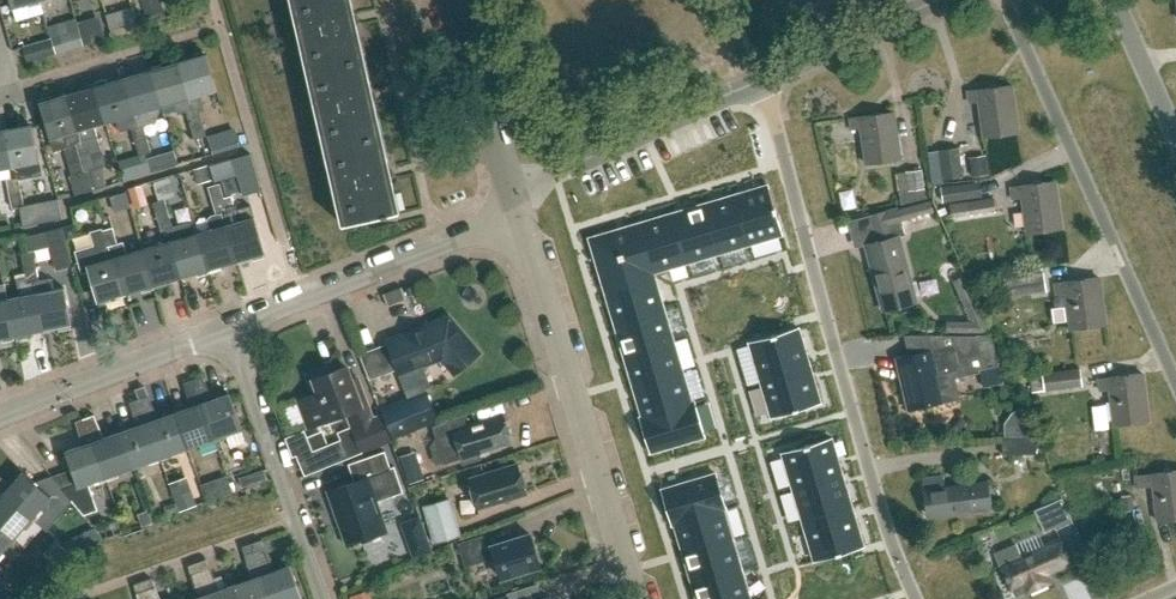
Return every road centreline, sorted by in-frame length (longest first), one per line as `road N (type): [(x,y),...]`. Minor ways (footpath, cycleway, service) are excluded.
road 1 (residential): [(914,598),(877,502),(762,80)]
road 2 (residential): [(1005,0),(1175,383)]
road 3 (unclassified): [(634,598),(519,217)]
road 4 (residential): [(225,328),(519,217)]
road 5 (residential): [(320,598),(225,328)]
road 6 (residential): [(512,196),(762,80)]
road 7 (residential): [(0,414),(225,328)]
road 8 (unclassified): [(512,196),(452,0)]
road 9 (residential): [(762,80),(939,0)]
road 10 (residential): [(1175,134),(1115,0)]

